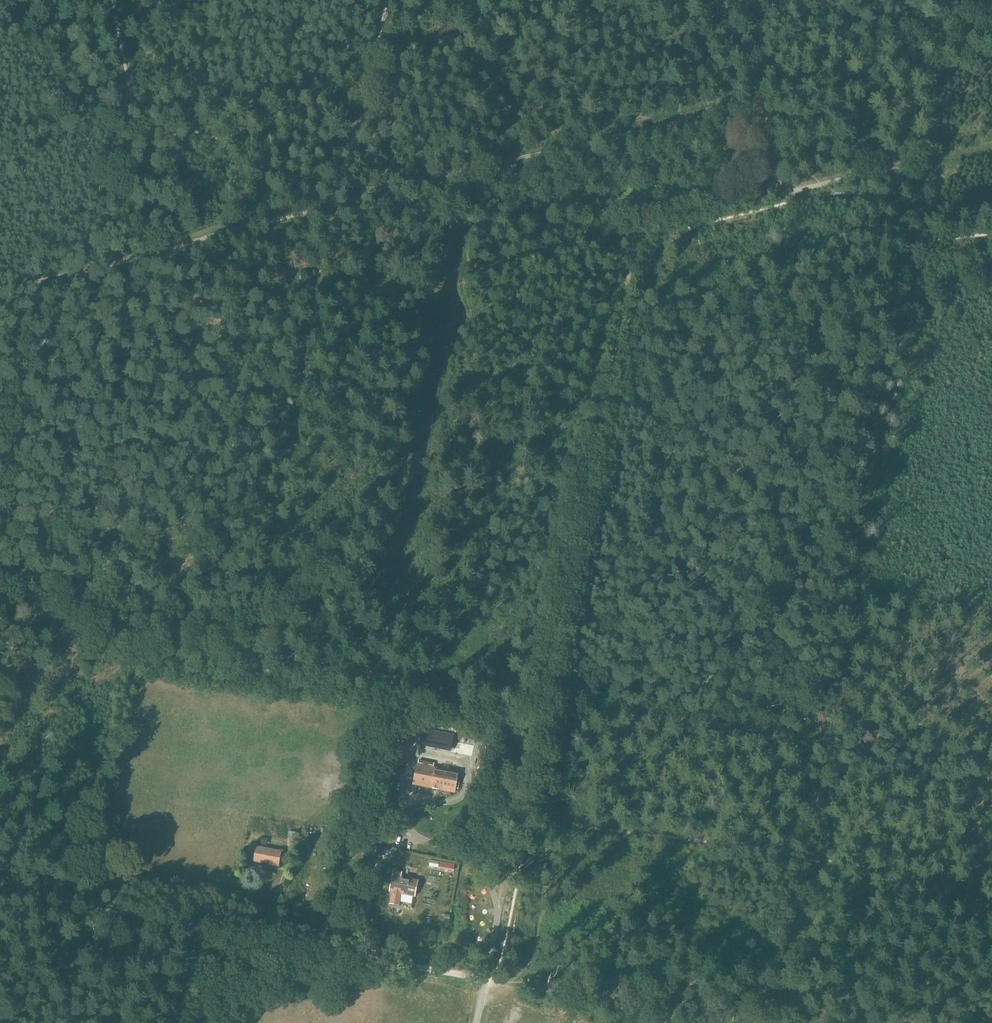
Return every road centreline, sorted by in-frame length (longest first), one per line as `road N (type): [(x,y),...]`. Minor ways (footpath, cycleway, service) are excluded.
road 1 (track): [(486,978),(637,230),(791,191)]
road 2 (track): [(0,291),(755,107)]
road 3 (track): [(0,875),(486,978)]
road 4 (track): [(254,658),(335,207)]
road 5 (track): [(755,107),(765,158),(791,191),(991,147)]
road 6 (track): [(553,700),(818,744)]
road 7 (track): [(486,978),(715,1022)]
road 8 (track): [(121,120),(95,196),(130,258)]

